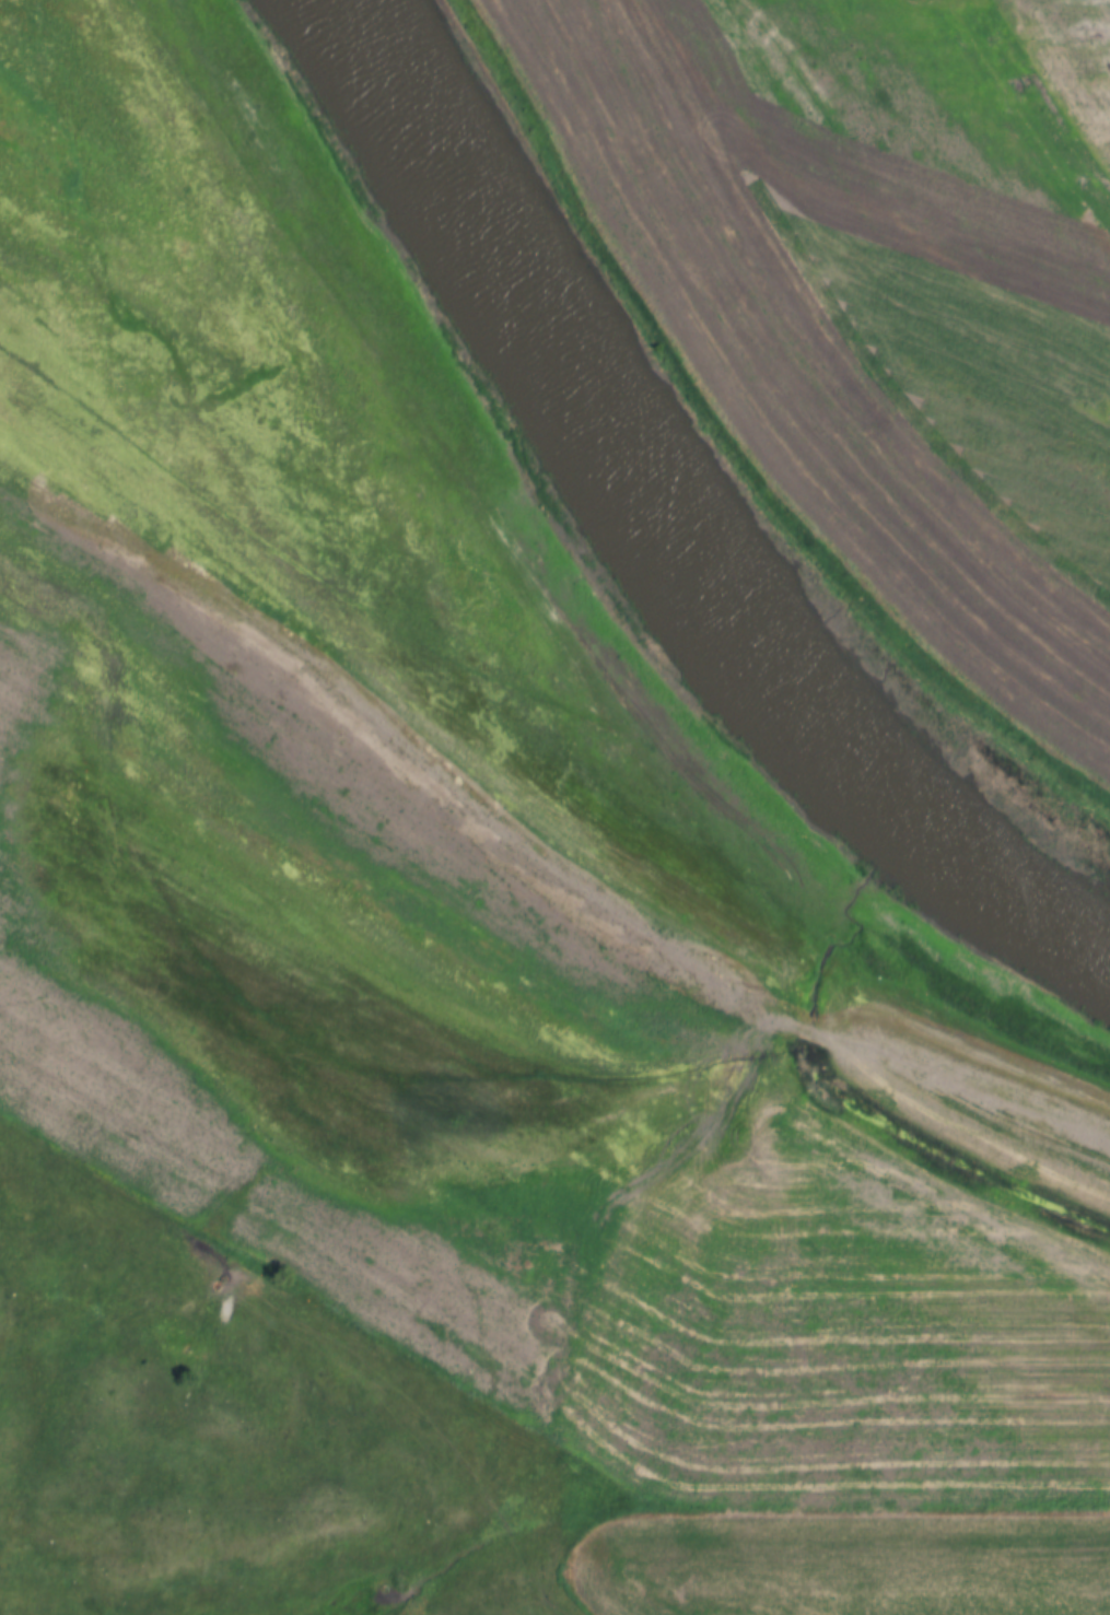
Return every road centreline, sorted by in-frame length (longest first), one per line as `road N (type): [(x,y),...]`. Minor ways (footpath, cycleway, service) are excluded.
road 1 (track): [(1109,1163),(895,1081),(776,1011),(680,887),(459,633),(210,167),(107,0)]

